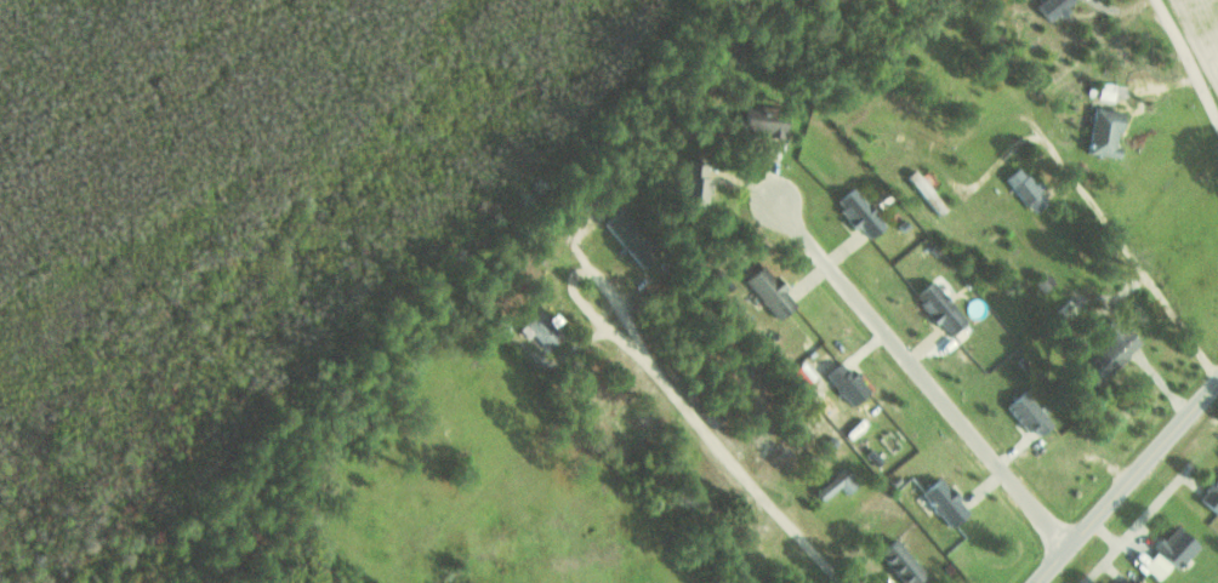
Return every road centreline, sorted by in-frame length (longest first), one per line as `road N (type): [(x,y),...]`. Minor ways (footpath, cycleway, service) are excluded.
road 1 (residential): [(1059,555),(757,176)]
road 2 (residential): [(1217,381),(1077,194),(1009,81)]
road 3 (residential): [(839,582),(624,324),(601,311)]
road 4 (residential): [(1034,582),(1217,379)]
road 5 (residential): [(512,582),(383,453)]

